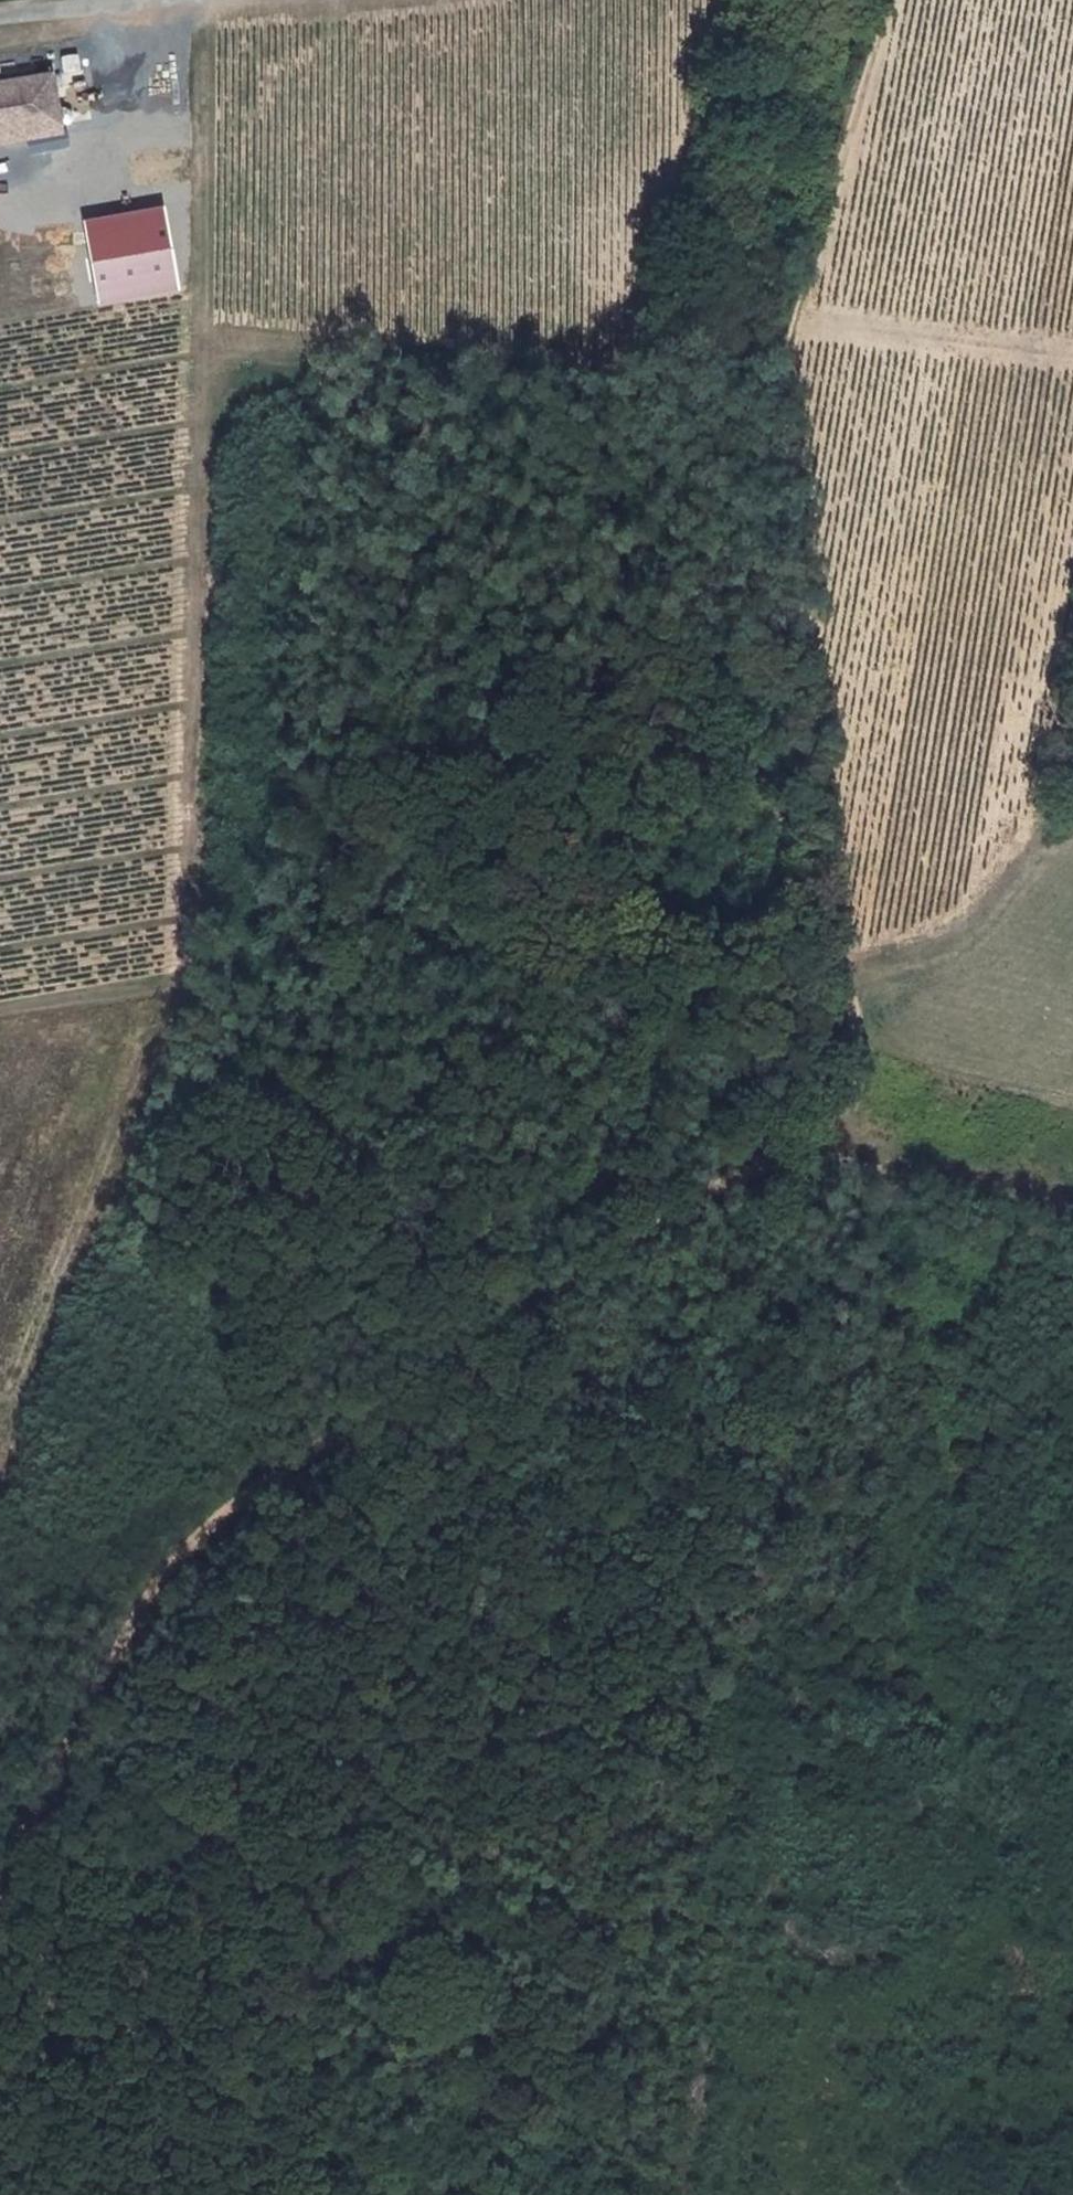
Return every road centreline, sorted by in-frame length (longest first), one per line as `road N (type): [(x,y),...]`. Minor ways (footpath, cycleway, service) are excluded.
road 1 (track): [(1072,1235),(831,1167),(631,1267),(432,1386),(242,1527),(107,1686),(0,1910)]
road 2 (track): [(831,1167),(852,869),(794,359),(892,0)]
road 3 (residential): [(0,16),(122,0)]

